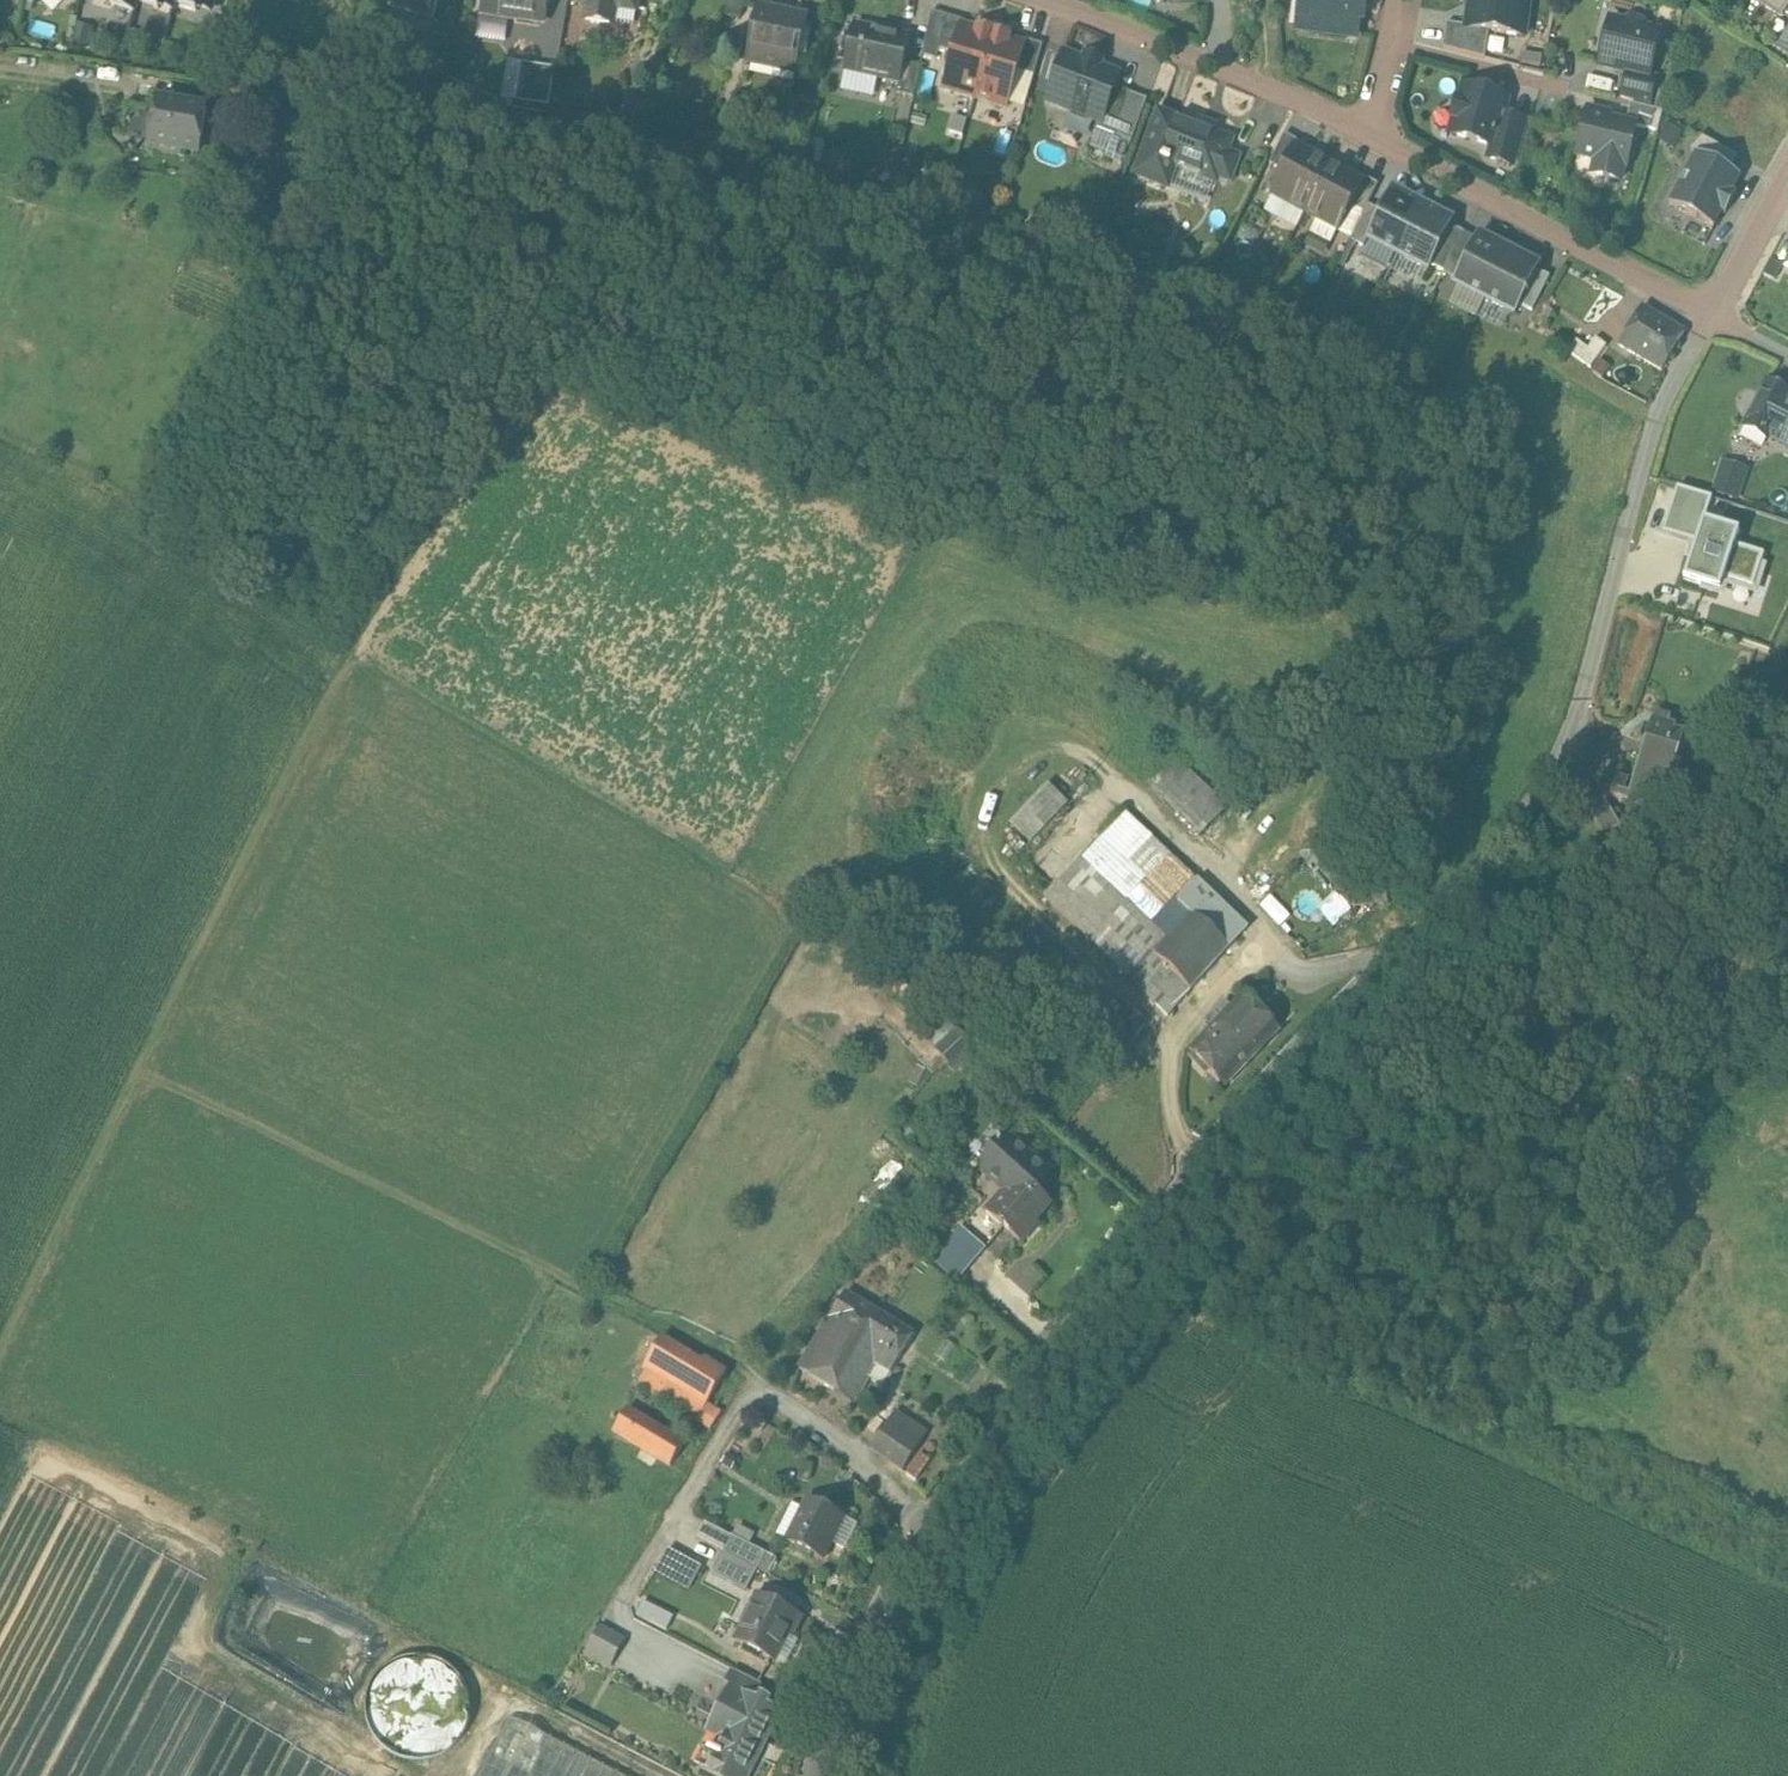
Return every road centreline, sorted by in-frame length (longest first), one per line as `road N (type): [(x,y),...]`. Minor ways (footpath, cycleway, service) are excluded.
road 1 (residential): [(1712,313),(1656,416),(1579,728),(1477,873),(1287,1057),(1162,1193),(915,1529)]
road 2 (residential): [(1370,127),(1712,313)]
road 3 (residential): [(1075,0),(1271,74),(1370,127)]
road 4 (residential): [(915,1529),(866,1628),(816,1775)]
road 5 (residential): [(784,1400),(844,1440),(915,1529)]
road 6 (residential): [(1787,175),(1712,313)]
road 7 (residential): [(1370,127),(1404,0)]

